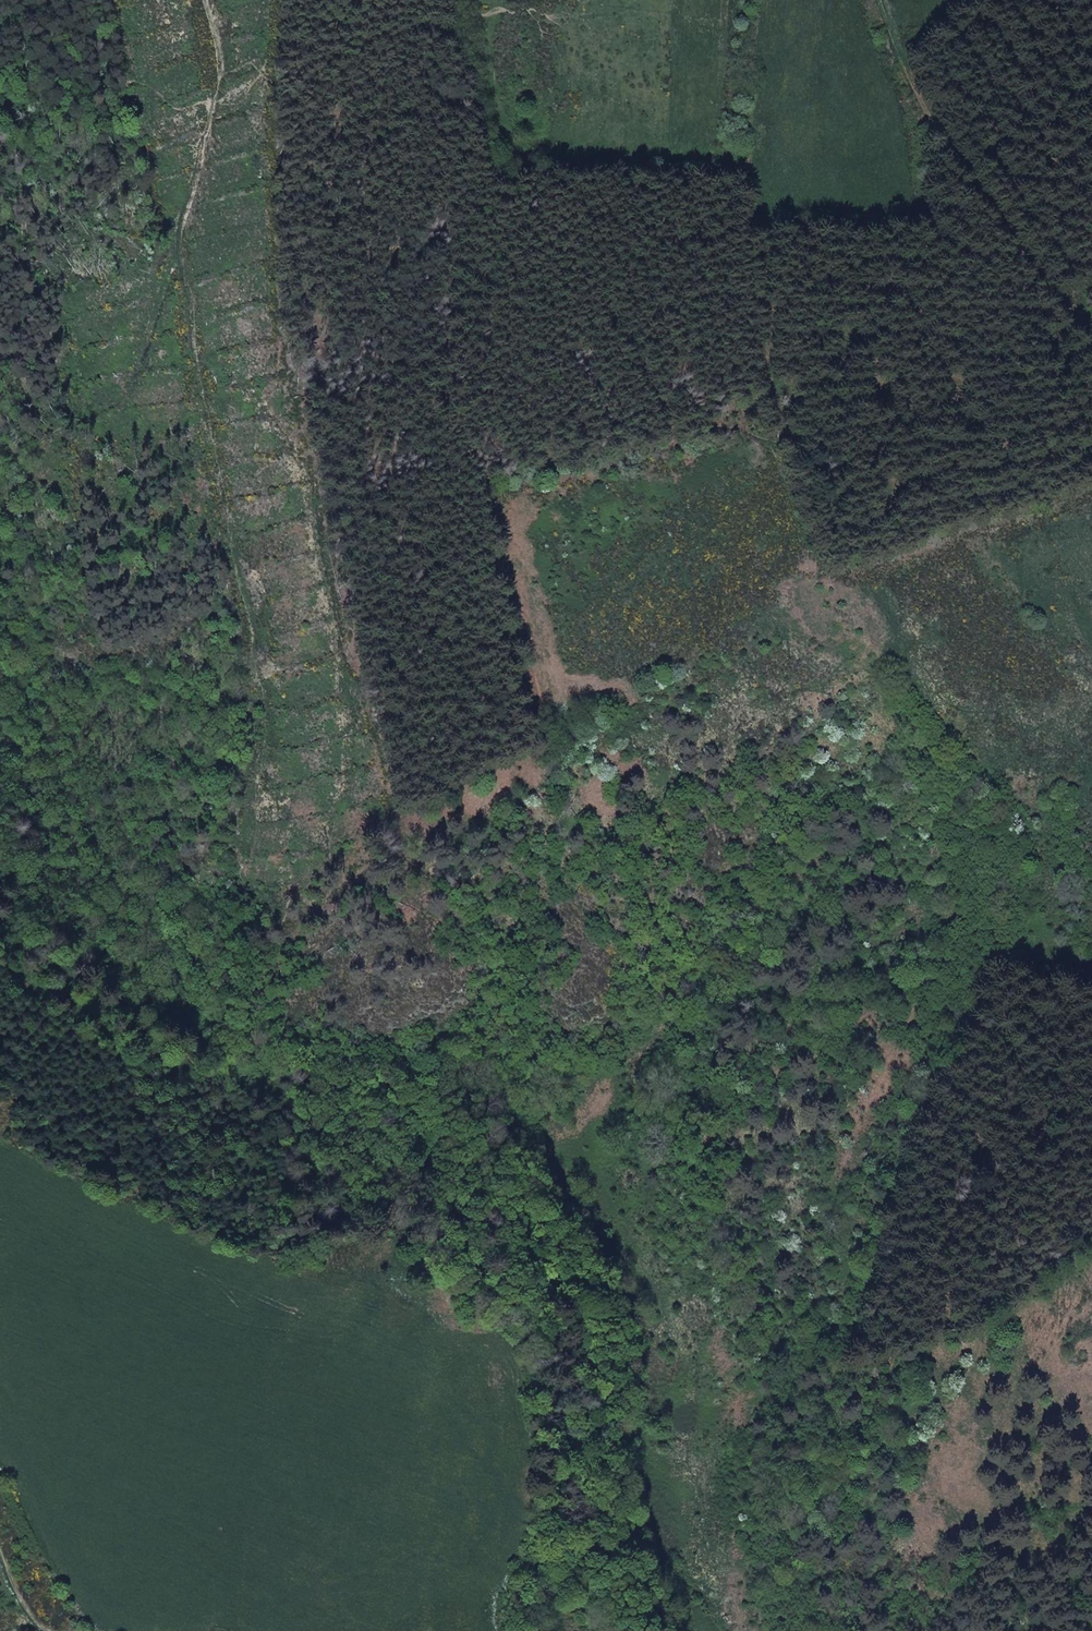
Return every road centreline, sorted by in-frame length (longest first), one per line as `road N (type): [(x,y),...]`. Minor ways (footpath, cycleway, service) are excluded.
road 1 (track): [(883,0),(902,51),(1042,274),(1091,333)]
road 2 (track): [(77,1630),(54,1626),(23,1584),(0,1521)]

